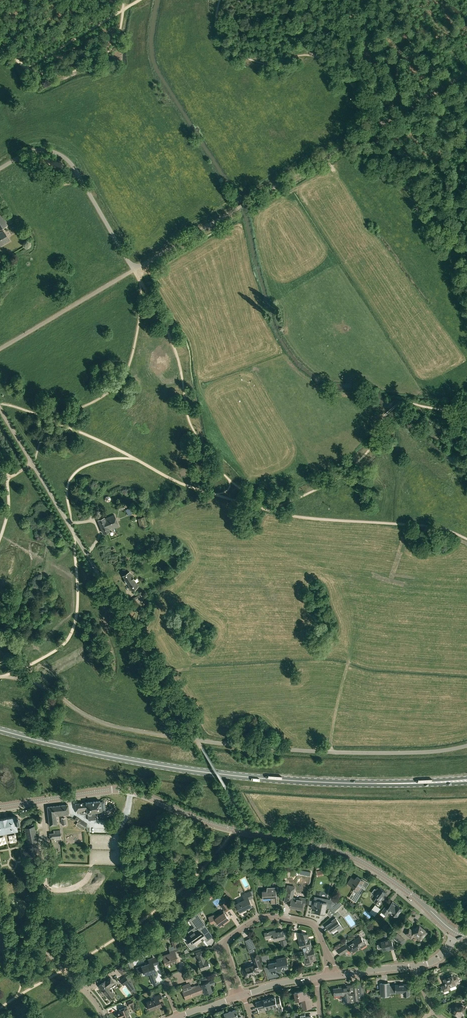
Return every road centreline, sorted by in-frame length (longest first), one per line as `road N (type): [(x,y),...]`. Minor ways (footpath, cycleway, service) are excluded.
road 1 (primary): [(0,729),(180,768),(405,783)]
road 2 (tertiary): [(425,906),(350,855),(216,824),(139,792),(44,800)]
road 3 (unclassified): [(197,738),(0,408)]
road 4 (unclassified): [(136,269),(466,75)]
road 5 (unclassified): [(197,738),(329,753),(466,747)]
road 6 (track): [(263,509),(296,501),(360,462),(397,406),(466,409)]
road 7 (unclassified): [(0,168),(43,147),(63,151),(136,269)]
road 8 (unclassified): [(0,349),(136,269)]
road 9 (residential): [(225,942),(273,917),(315,926),(328,956)]

